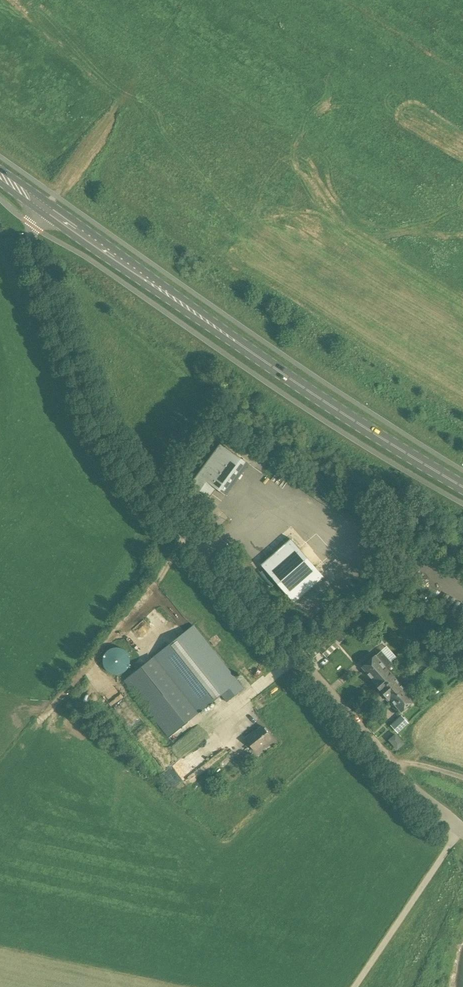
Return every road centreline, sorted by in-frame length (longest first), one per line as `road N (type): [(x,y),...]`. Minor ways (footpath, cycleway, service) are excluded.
road 1 (unclassified): [(353,986),(452,834),(109,448),(31,250),(45,209)]
road 2 (primary): [(462,487),(45,209)]

